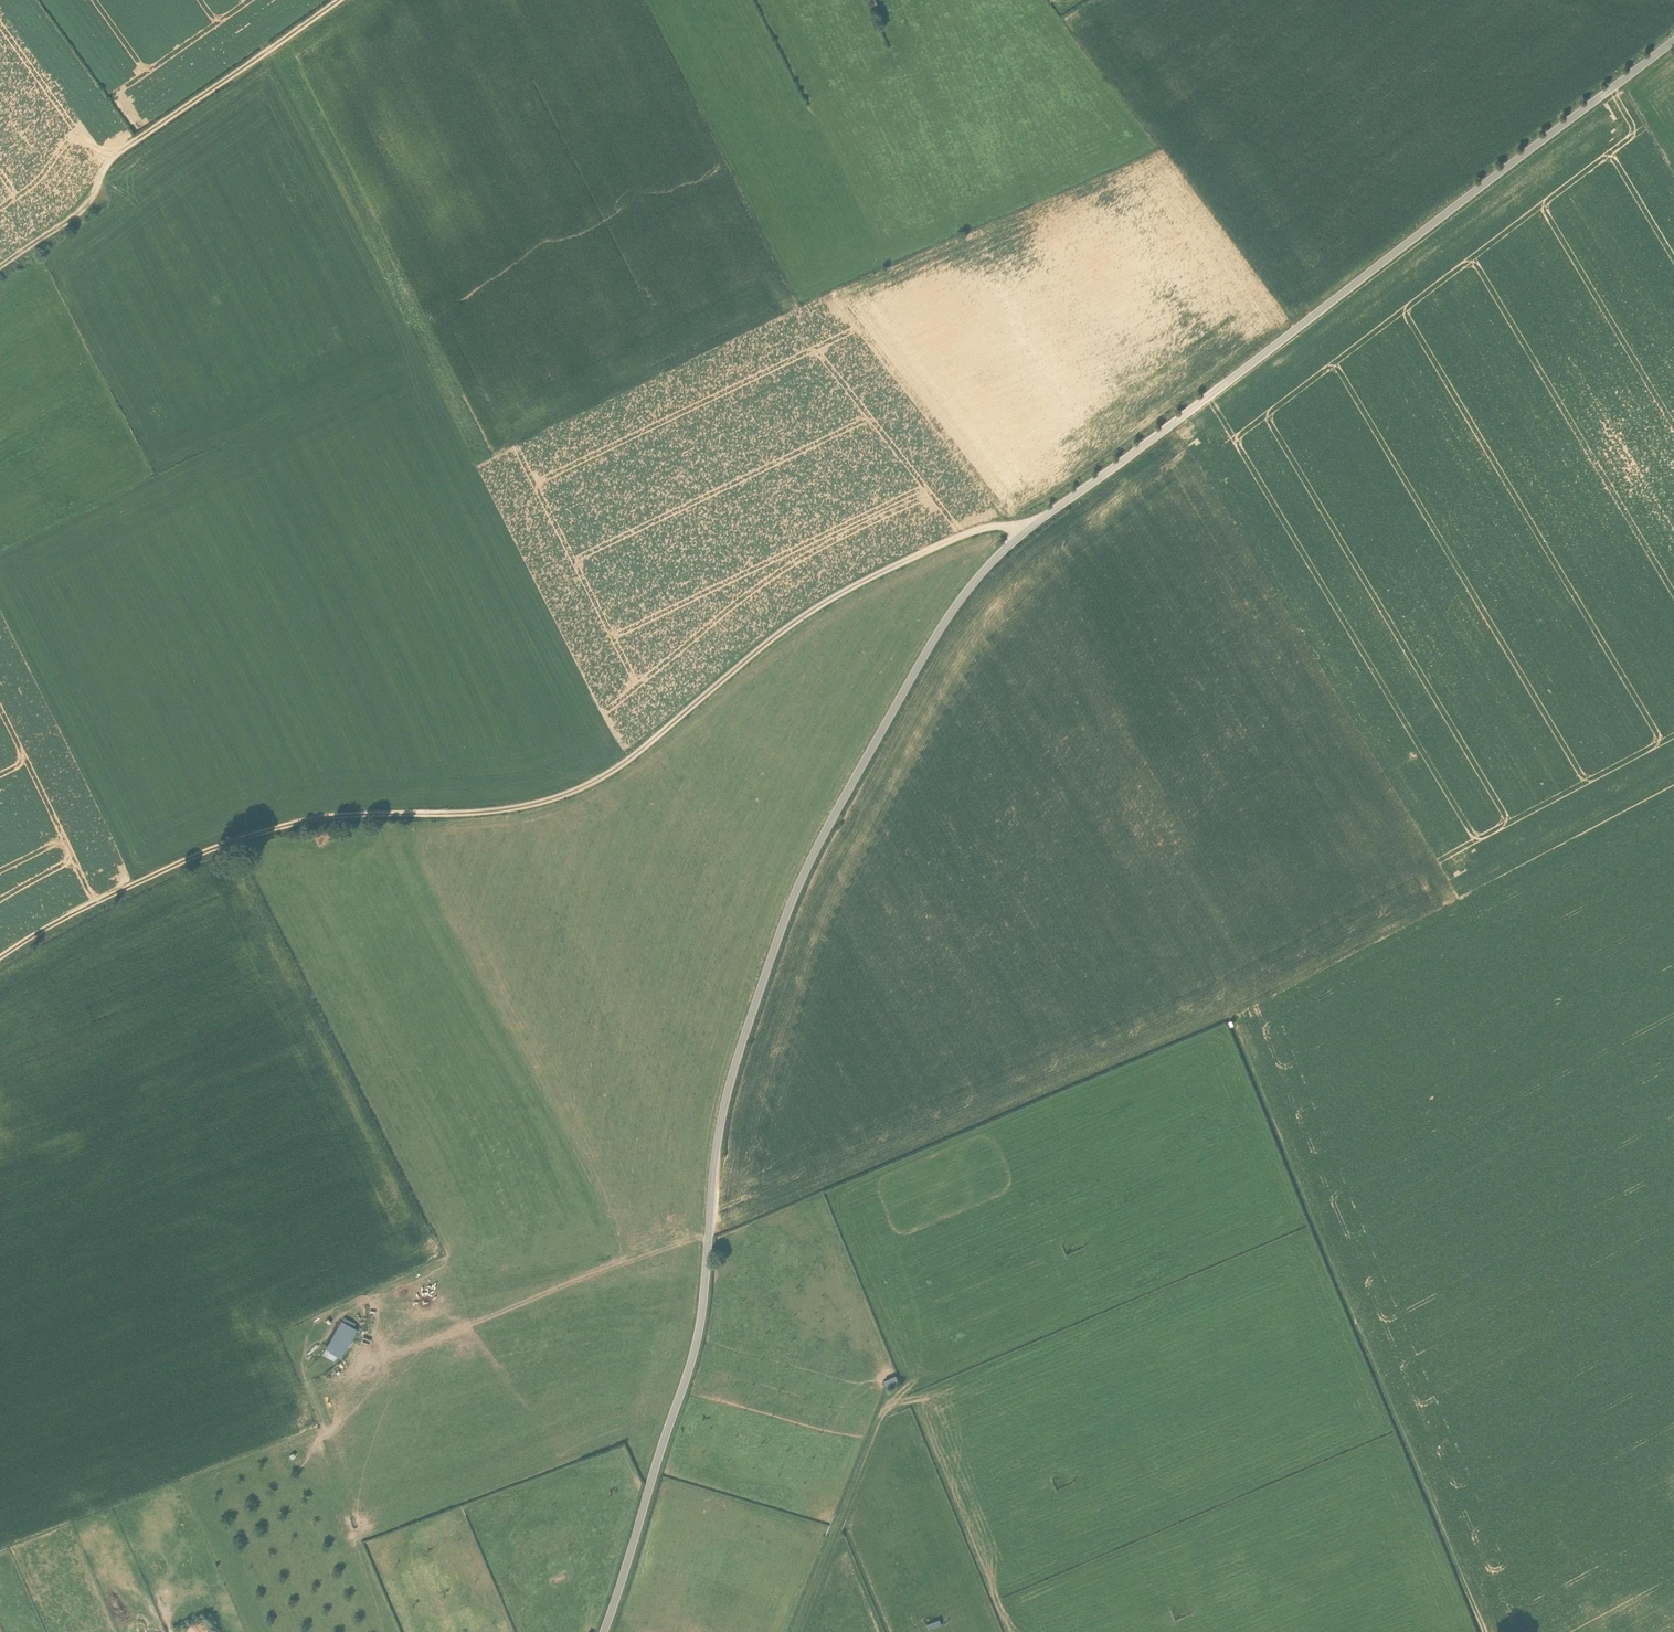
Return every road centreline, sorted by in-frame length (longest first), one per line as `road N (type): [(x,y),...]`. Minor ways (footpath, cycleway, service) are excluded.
road 1 (unclassified): [(604,1631),(697,1340),(717,1141),(745,1035),(816,848),(952,610),(1026,530),(1673,40)]
road 2 (track): [(1026,530),(979,530),(815,609),(627,761),(575,791),(514,808),(346,819),(245,839),(135,885),(0,958)]
road 3 (track): [(1483,1631),(1314,1218)]
road 4 (track): [(339,0),(118,153),(89,206),(0,268)]

